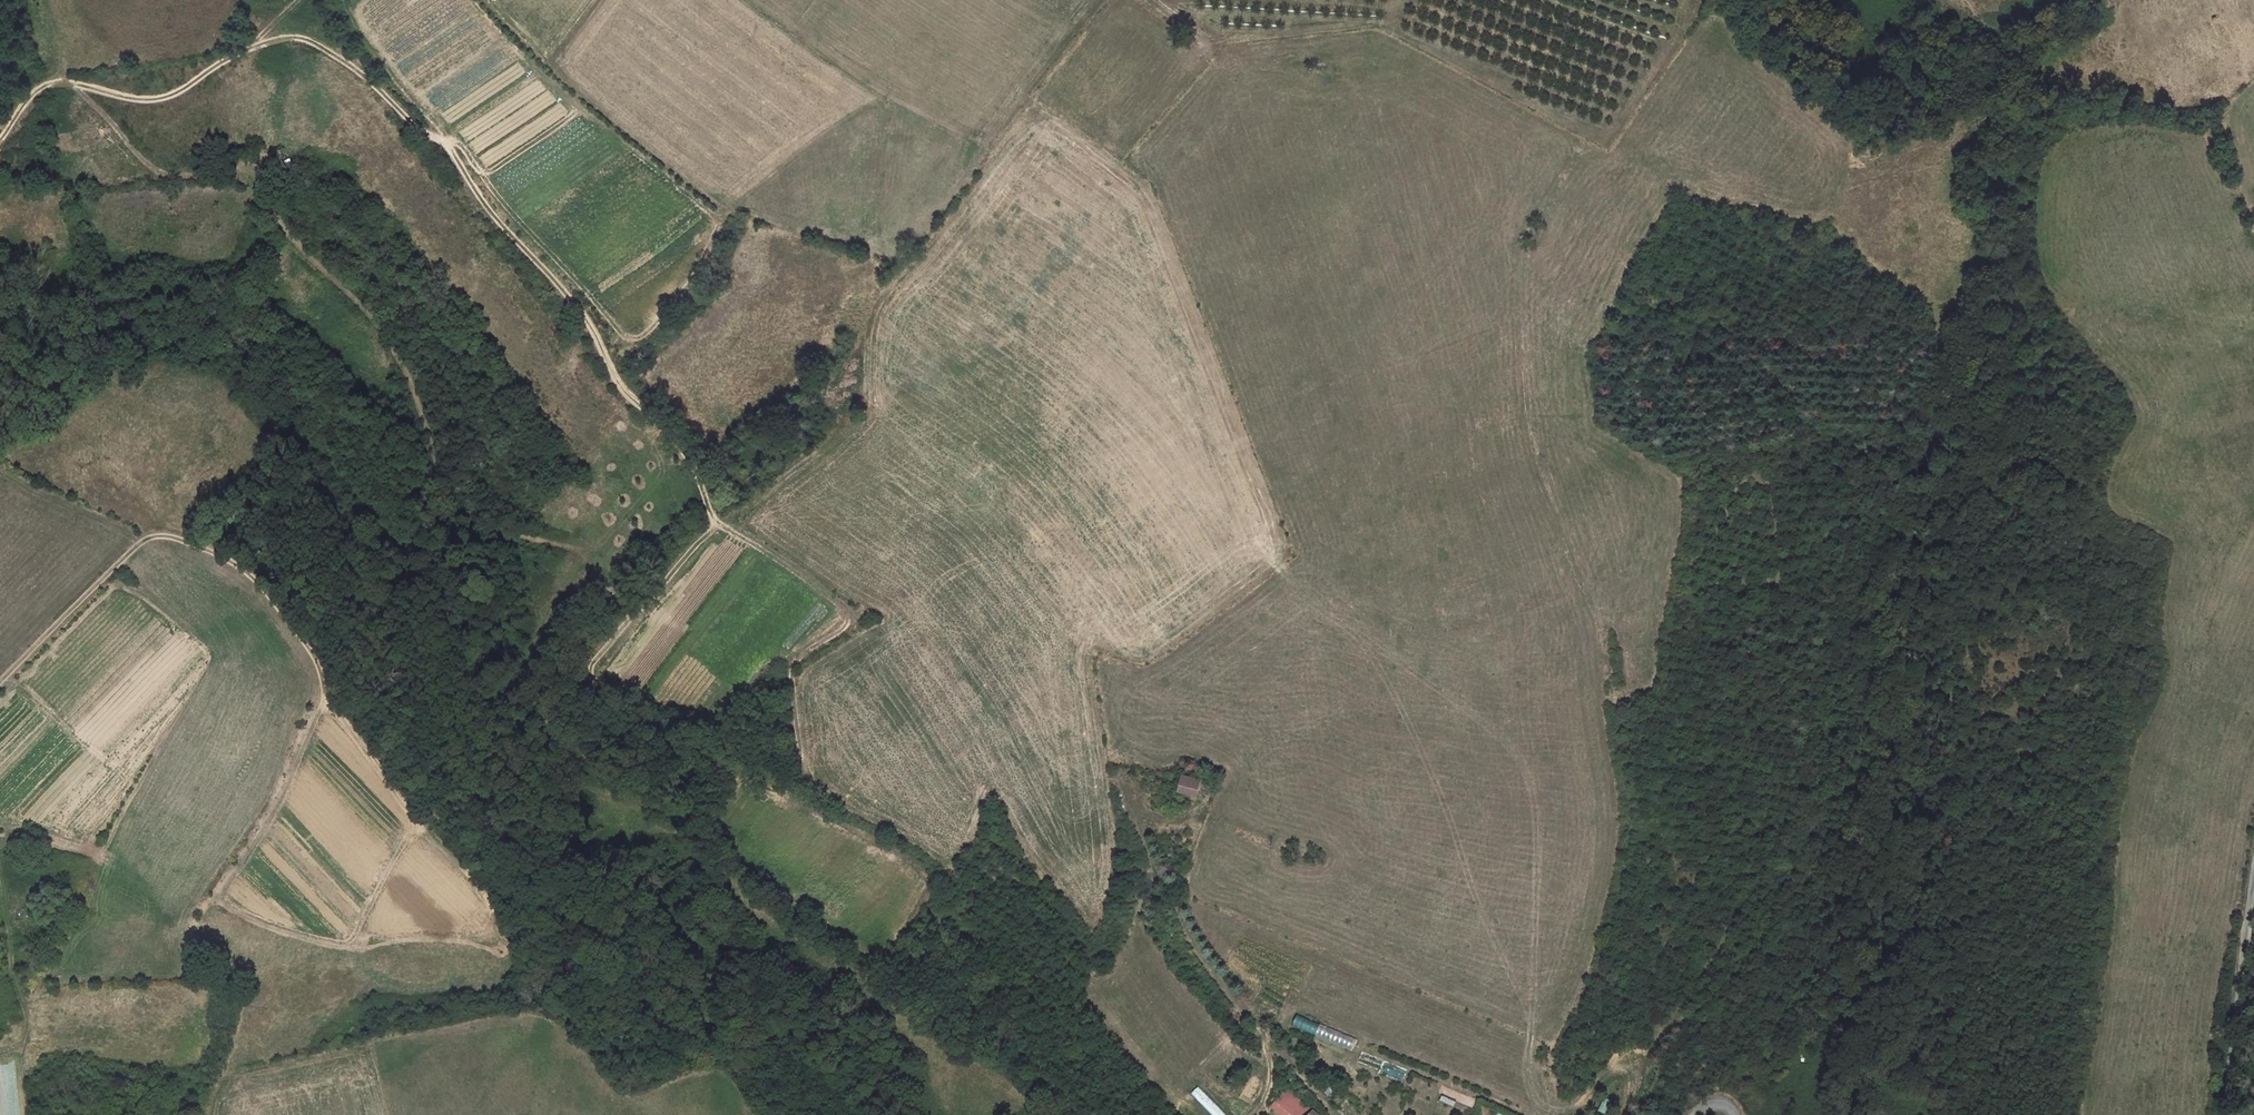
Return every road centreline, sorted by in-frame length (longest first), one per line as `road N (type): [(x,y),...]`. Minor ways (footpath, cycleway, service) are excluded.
road 1 (track): [(0,141),(24,100),(61,83),(153,101),(286,38),(335,54),(449,149),(704,483),(714,523),(846,611),(846,626),(800,659),(803,777),(793,797),(913,866)]
road 2 (unclassified): [(2227,1114),(2253,868)]

